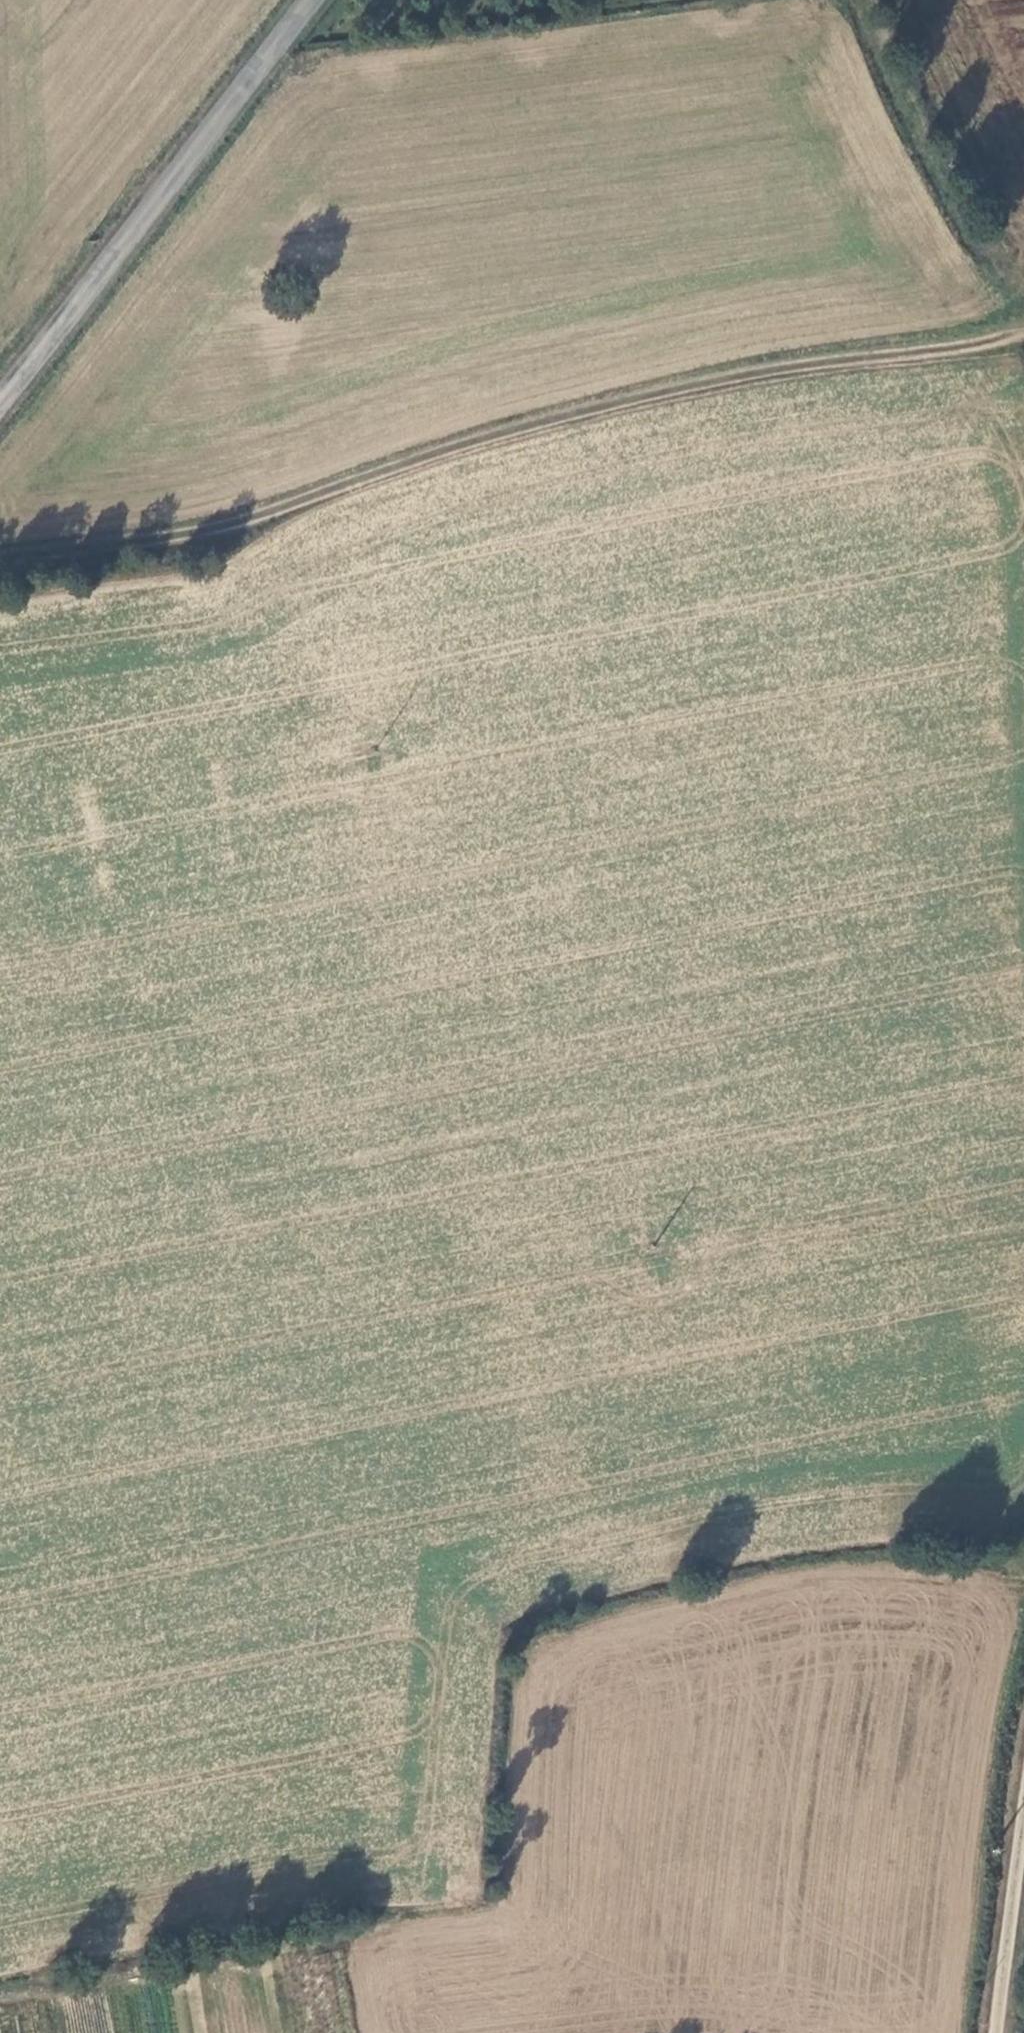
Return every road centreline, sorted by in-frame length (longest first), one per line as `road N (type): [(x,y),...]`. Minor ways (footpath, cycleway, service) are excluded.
road 1 (track): [(0,566),(189,536),(472,443),(669,394),(1023,336)]
road 2 (unclassified): [(313,0),(0,406)]
road 3 (unclassified): [(998,2032),(1023,1823)]

